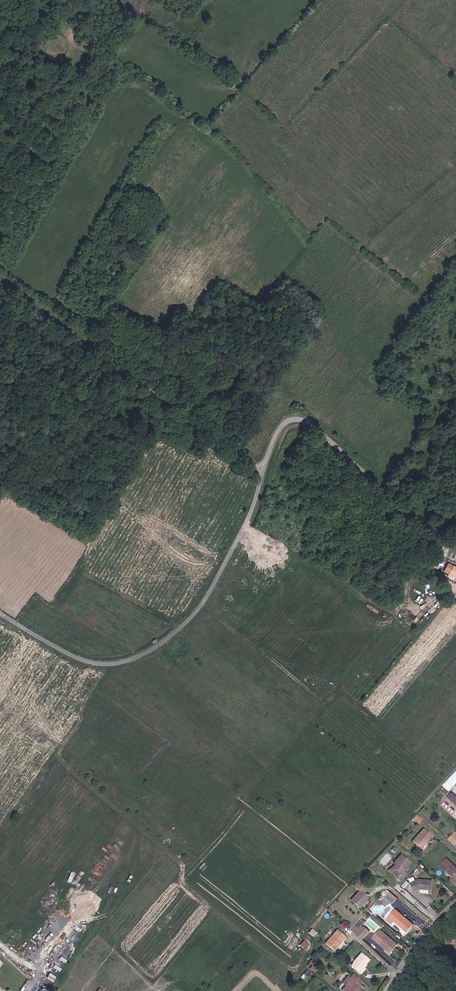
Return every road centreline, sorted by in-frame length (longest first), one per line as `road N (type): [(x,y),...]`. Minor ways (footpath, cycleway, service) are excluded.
road 1 (unclassified): [(0,610),(89,660),(131,657),(155,645),(212,587),(246,522),(275,438),(296,417),(397,504),(455,535)]

